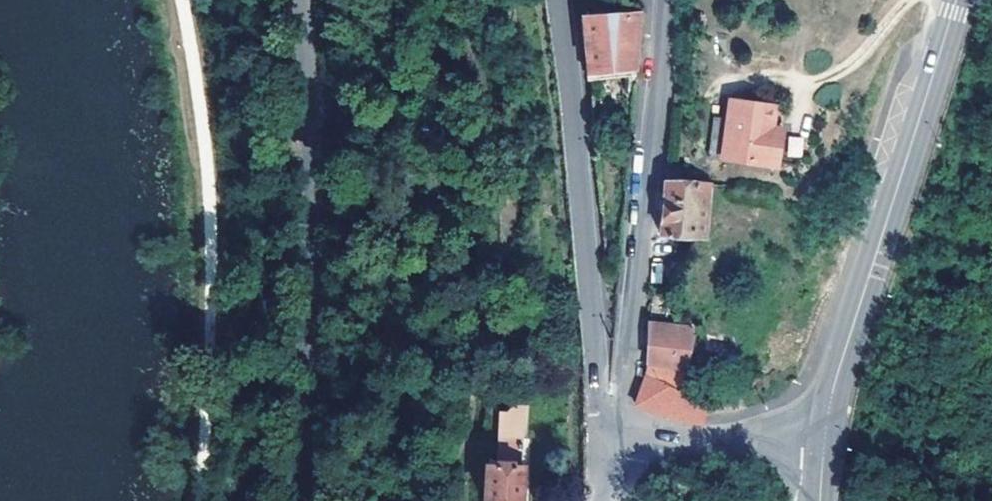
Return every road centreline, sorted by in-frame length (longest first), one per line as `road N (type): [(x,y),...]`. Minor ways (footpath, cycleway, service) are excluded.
road 1 (tertiary): [(293,500),(308,124),(283,0)]
road 2 (tertiary): [(822,450),(838,367),(956,0)]
road 3 (tertiary): [(610,437),(599,414),(559,0)]
road 4 (residential): [(610,437),(651,158),(664,0)]
road 5 (tertiary): [(822,450),(610,437)]

